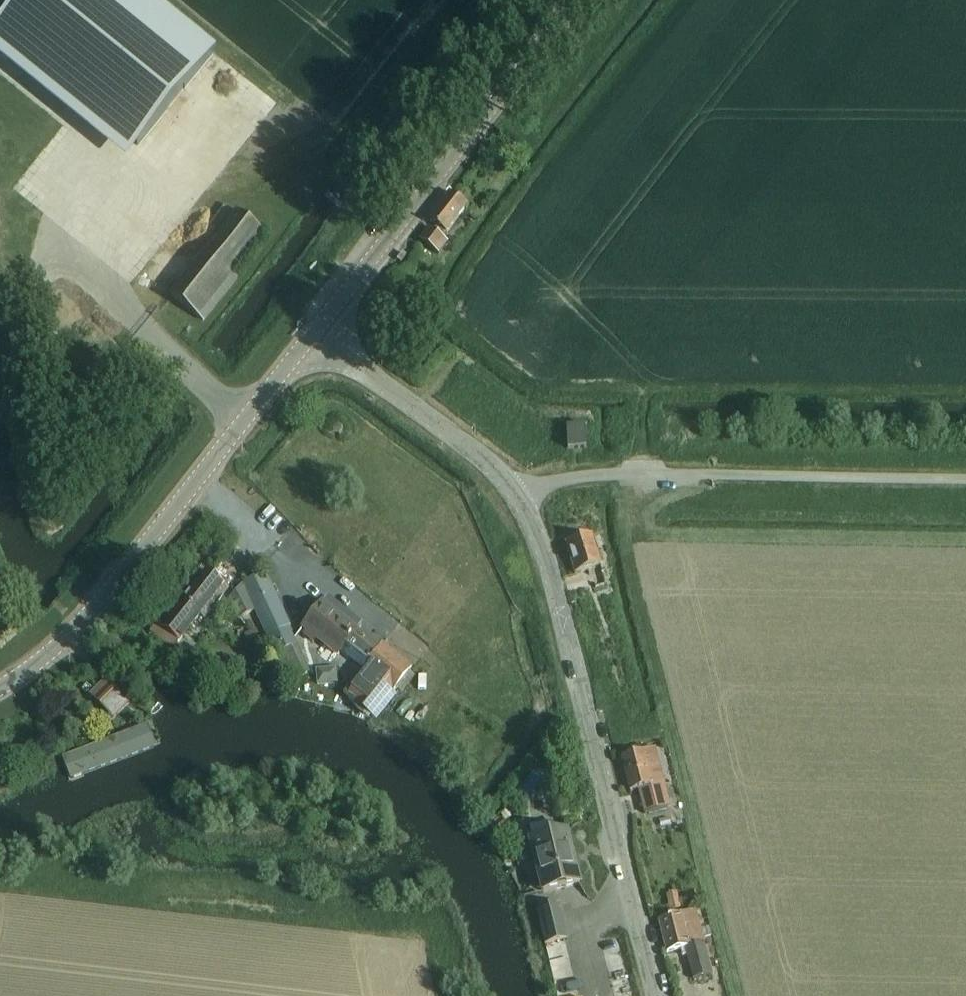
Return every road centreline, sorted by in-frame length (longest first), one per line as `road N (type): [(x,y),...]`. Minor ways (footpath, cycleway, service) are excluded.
road 1 (tertiary): [(656,995),(555,587),(517,494)]
road 2 (secondary): [(0,687),(95,607),(313,333)]
road 3 (secondary): [(313,333),(573,0)]
road 4 (tertiary): [(517,494),(474,452),(313,333)]
road 5 (unclassified): [(517,494),(587,475),(708,475)]

